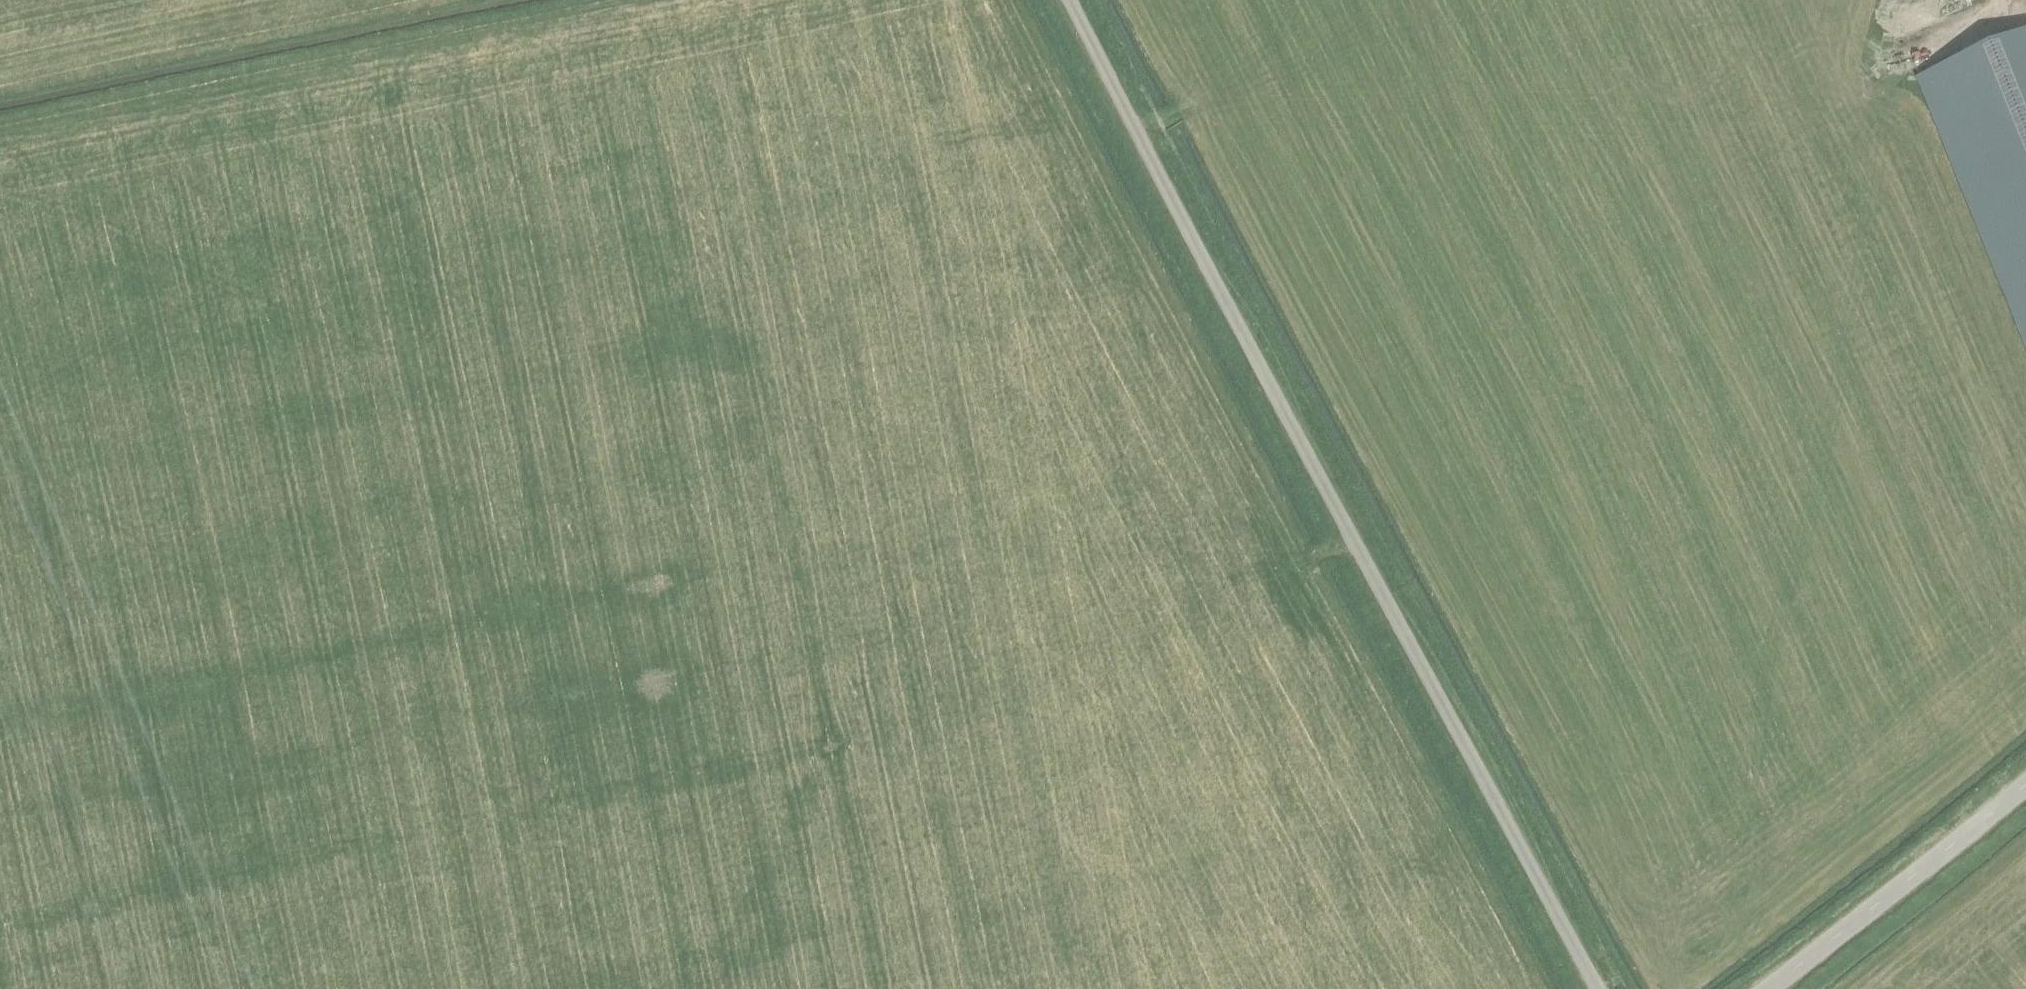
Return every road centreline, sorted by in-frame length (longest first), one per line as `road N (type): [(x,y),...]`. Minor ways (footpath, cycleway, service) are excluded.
road 1 (unclassified): [(1597,988),(1295,446),(1064,0)]
road 2 (tertiary): [(1769,988),(2025,779)]

